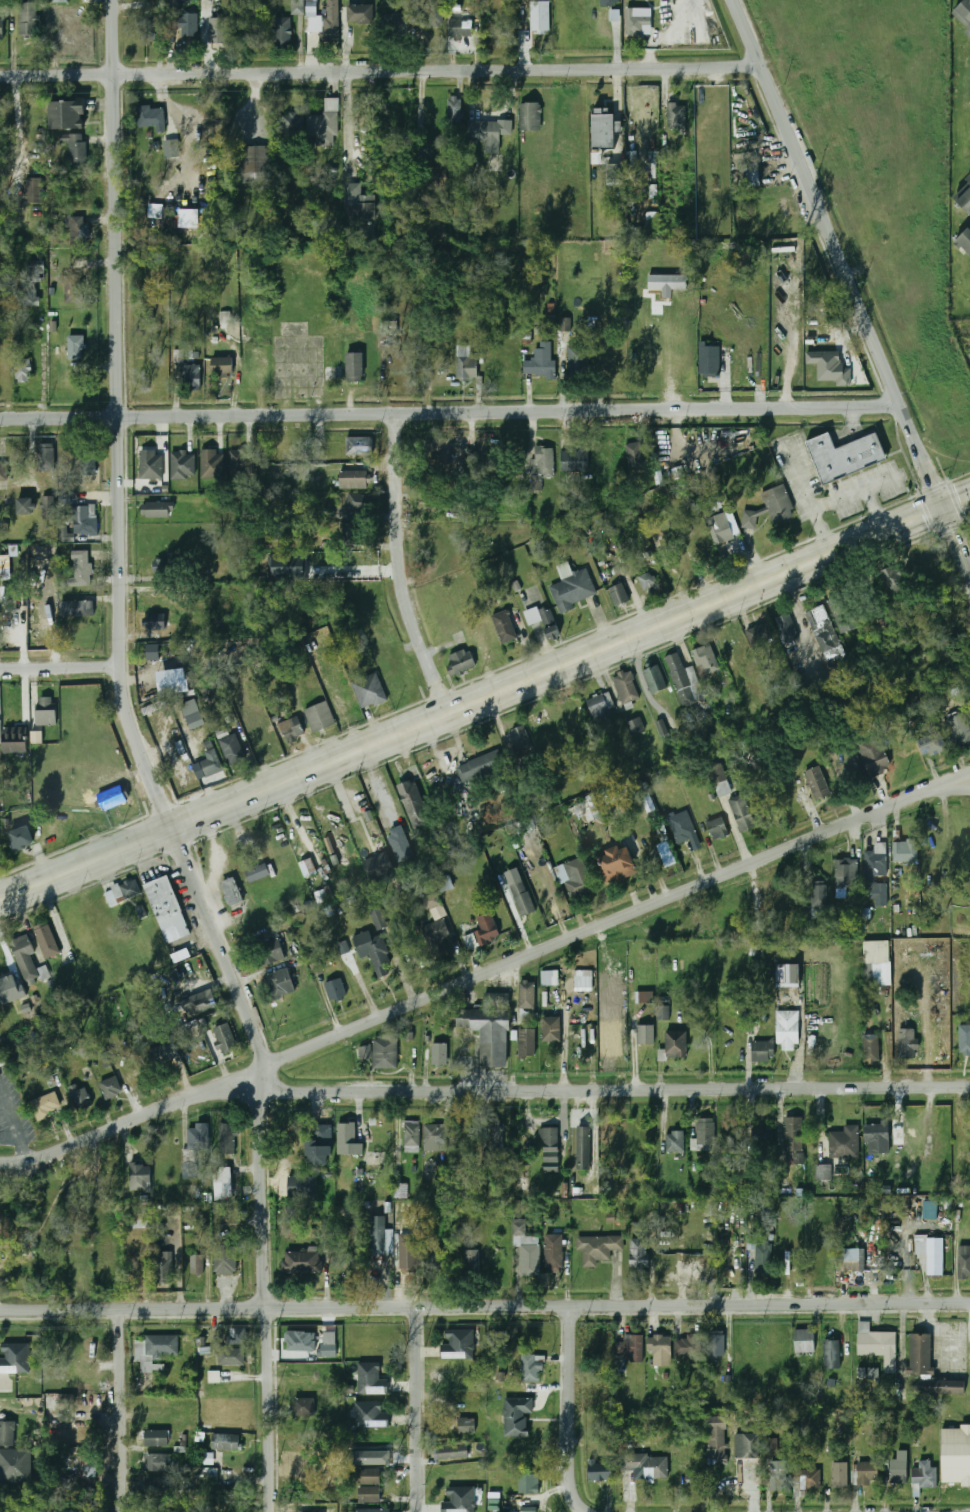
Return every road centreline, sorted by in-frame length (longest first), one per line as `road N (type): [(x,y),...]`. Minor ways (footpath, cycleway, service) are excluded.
road 1 (residential): [(268,1511),(263,1050),(147,770),(121,668),(109,0)]
road 2 (residential): [(969,772),(244,1078),(45,1158),(0,1162)]
road 3 (residential): [(969,1304),(0,1312)]
road 4 (tertiary): [(854,545),(0,901)]
road 5 (tertiary): [(896,409),(0,421)]
road 6 (residential): [(969,1087),(196,1097)]
road 7 (residential): [(758,68),(0,77)]
road 8 (tertiary): [(969,585),(732,0)]
road 9 (residential): [(452,716),(402,580),(395,416)]
road 10 (residential): [(572,1305),(572,1472),(575,1492),(593,1511)]
road 11 (residential): [(419,1511),(417,1307)]
road 12 (residential): [(120,1511),(120,1310)]
road 13 (residential): [(121,668),(0,669)]

